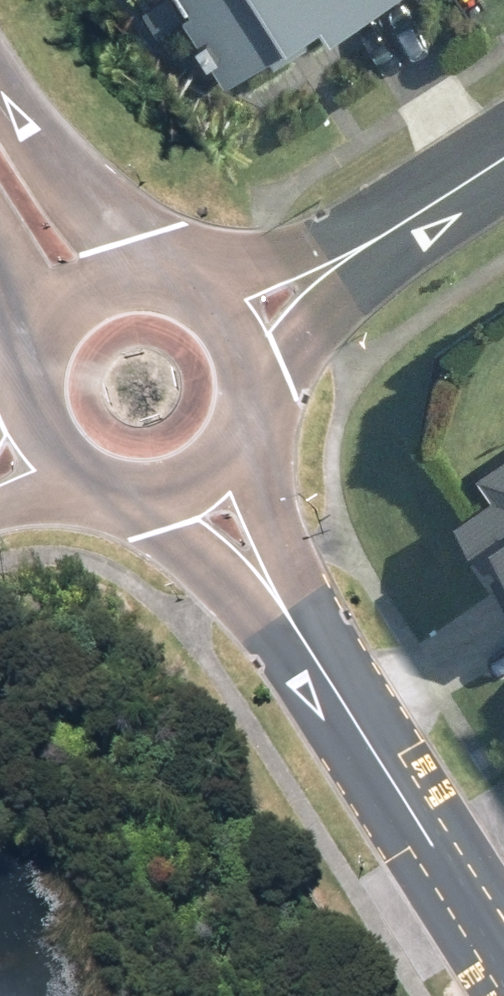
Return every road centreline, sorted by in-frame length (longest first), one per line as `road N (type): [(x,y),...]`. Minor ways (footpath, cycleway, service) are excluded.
road 1 (tertiary): [(503,949),(318,674)]
road 2 (tertiary): [(0,70),(142,279)]
road 3 (residential): [(421,208),(256,395)]
road 4 (tertiary): [(318,674),(139,502)]
road 5 (tertiary): [(239,446),(318,674)]
road 6 (residential): [(202,289),(421,208)]
road 7 (tertiary): [(202,289),(229,321),(256,395)]

